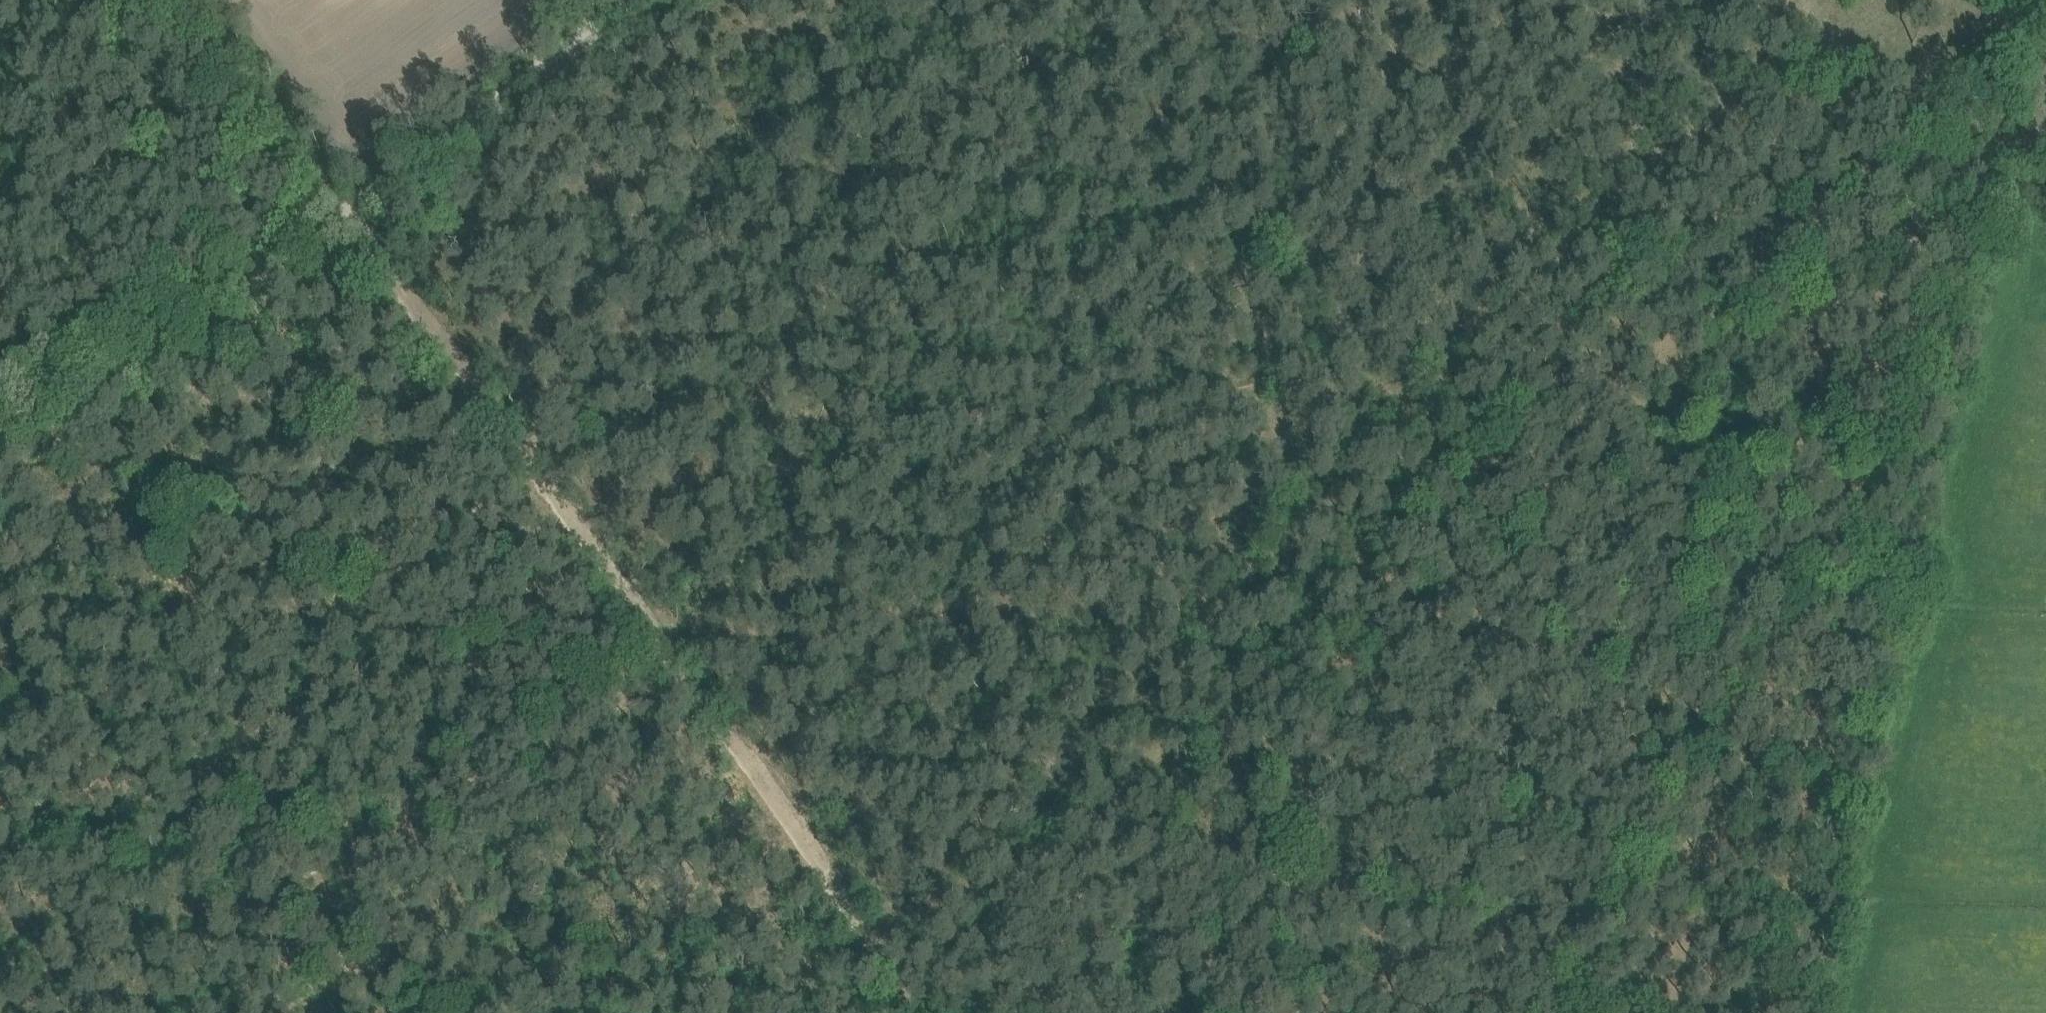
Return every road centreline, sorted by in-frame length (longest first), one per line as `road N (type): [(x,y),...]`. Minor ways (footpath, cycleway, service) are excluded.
road 1 (track): [(0,427),(253,273),(624,0)]
road 2 (track): [(193,0),(359,216)]

